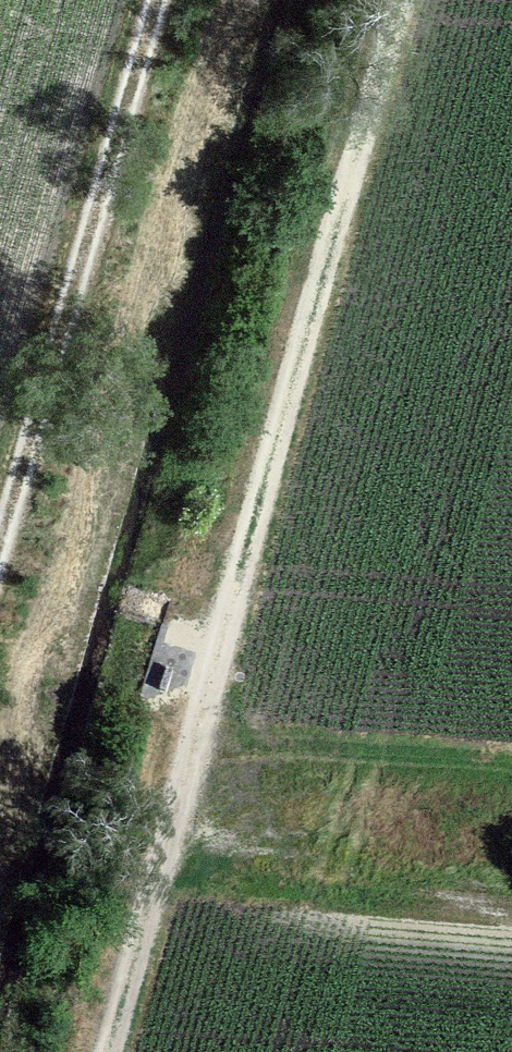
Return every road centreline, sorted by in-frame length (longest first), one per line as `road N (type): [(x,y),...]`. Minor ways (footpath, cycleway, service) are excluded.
road 1 (track): [(406,0),(116,1051)]
road 2 (track): [(0,678),(197,0)]

